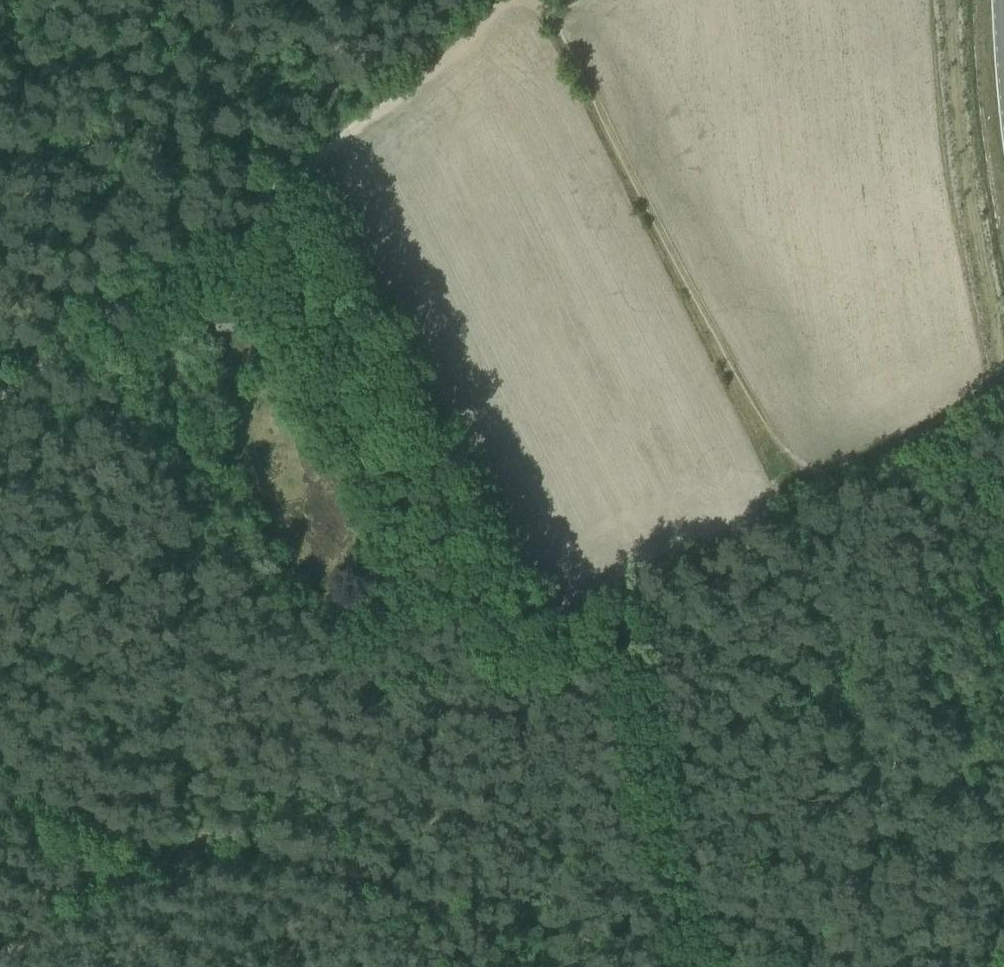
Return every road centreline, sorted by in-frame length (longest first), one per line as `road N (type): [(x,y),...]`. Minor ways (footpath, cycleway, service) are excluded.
road 1 (track): [(311,155),(552,611),(557,660),(527,699),(466,718),(192,852)]
road 2 (track): [(545,0),(794,487),(552,611)]
road 3 (track): [(0,400),(154,273),(437,61),(502,0)]
road 4 (track): [(832,469),(868,669),(942,966)]
road 5 (track): [(681,966),(248,850),(192,852)]
road 6 (track): [(192,852),(88,832),(0,736)]
road 7 (track): [(794,487),(1003,391)]
road 8 (track): [(192,852),(117,885),(0,958)]

